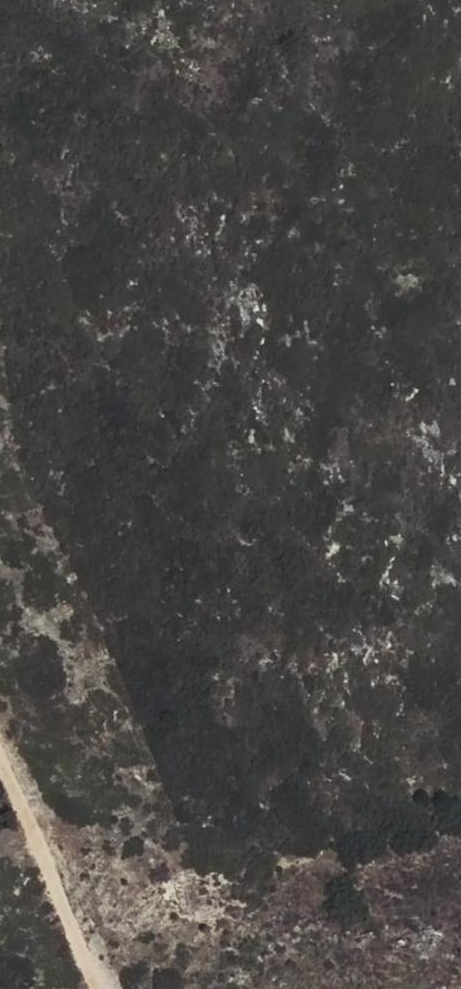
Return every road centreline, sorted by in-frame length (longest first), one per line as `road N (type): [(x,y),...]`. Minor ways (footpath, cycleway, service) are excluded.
road 1 (track): [(0,761),(101,988)]

